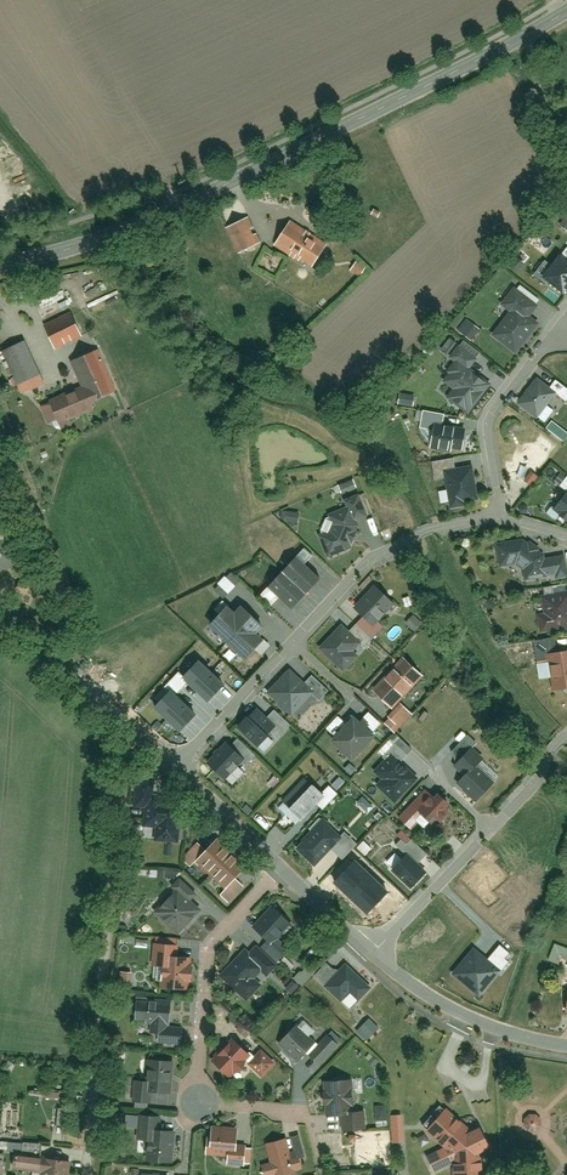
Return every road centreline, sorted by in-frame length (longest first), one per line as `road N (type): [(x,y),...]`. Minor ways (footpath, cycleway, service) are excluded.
road 1 (tertiary): [(0,263),(96,239),(235,182),(566,11)]
road 2 (residential): [(175,768),(373,558),(441,528),(502,518)]
road 3 (track): [(129,726),(90,1141)]
road 4 (residential): [(283,869),(213,943),(197,1086),(211,1106),(301,1116)]
road 5 (residential): [(566,740),(371,954)]
road 6 (unclassified): [(175,768),(0,604)]
road 7 (residential): [(563,326),(487,427),(502,518)]
road 8 (unclassified): [(566,1046),(476,1021),(371,954)]
road 9 (unclassified): [(283,869),(175,768)]
road 10 (unclassified): [(371,954),(283,869)]

